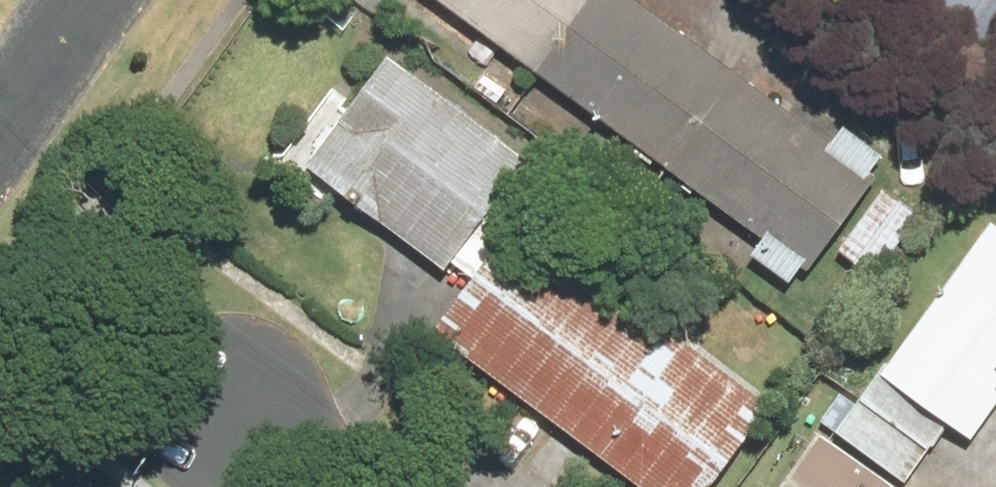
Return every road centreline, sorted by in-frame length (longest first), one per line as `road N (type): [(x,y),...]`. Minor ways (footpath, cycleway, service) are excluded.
road 1 (residential): [(0,121),(88,0)]
road 2 (residential): [(185,415),(298,486)]

